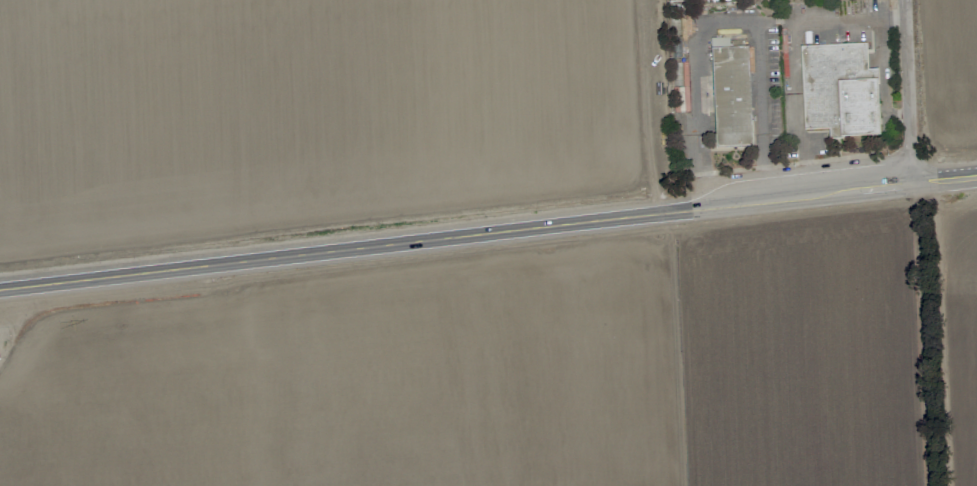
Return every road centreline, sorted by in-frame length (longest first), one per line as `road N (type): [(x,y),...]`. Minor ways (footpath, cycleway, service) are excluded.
road 1 (tertiary): [(0,287),(976,182)]
road 2 (track): [(912,189),(928,485)]
road 3 (residential): [(905,0),(915,189)]

